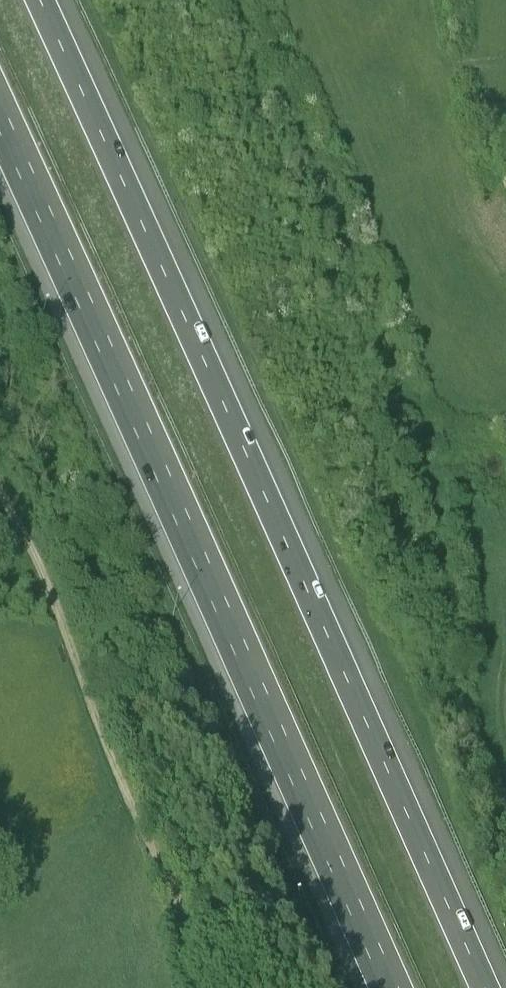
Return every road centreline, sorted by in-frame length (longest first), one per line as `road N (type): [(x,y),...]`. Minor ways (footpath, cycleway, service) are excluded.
road 1 (motorway): [(485,987),(40,0)]
road 2 (motorway): [(0,150),(369,987)]
road 3 (track): [(207,987),(47,575),(0,477)]

